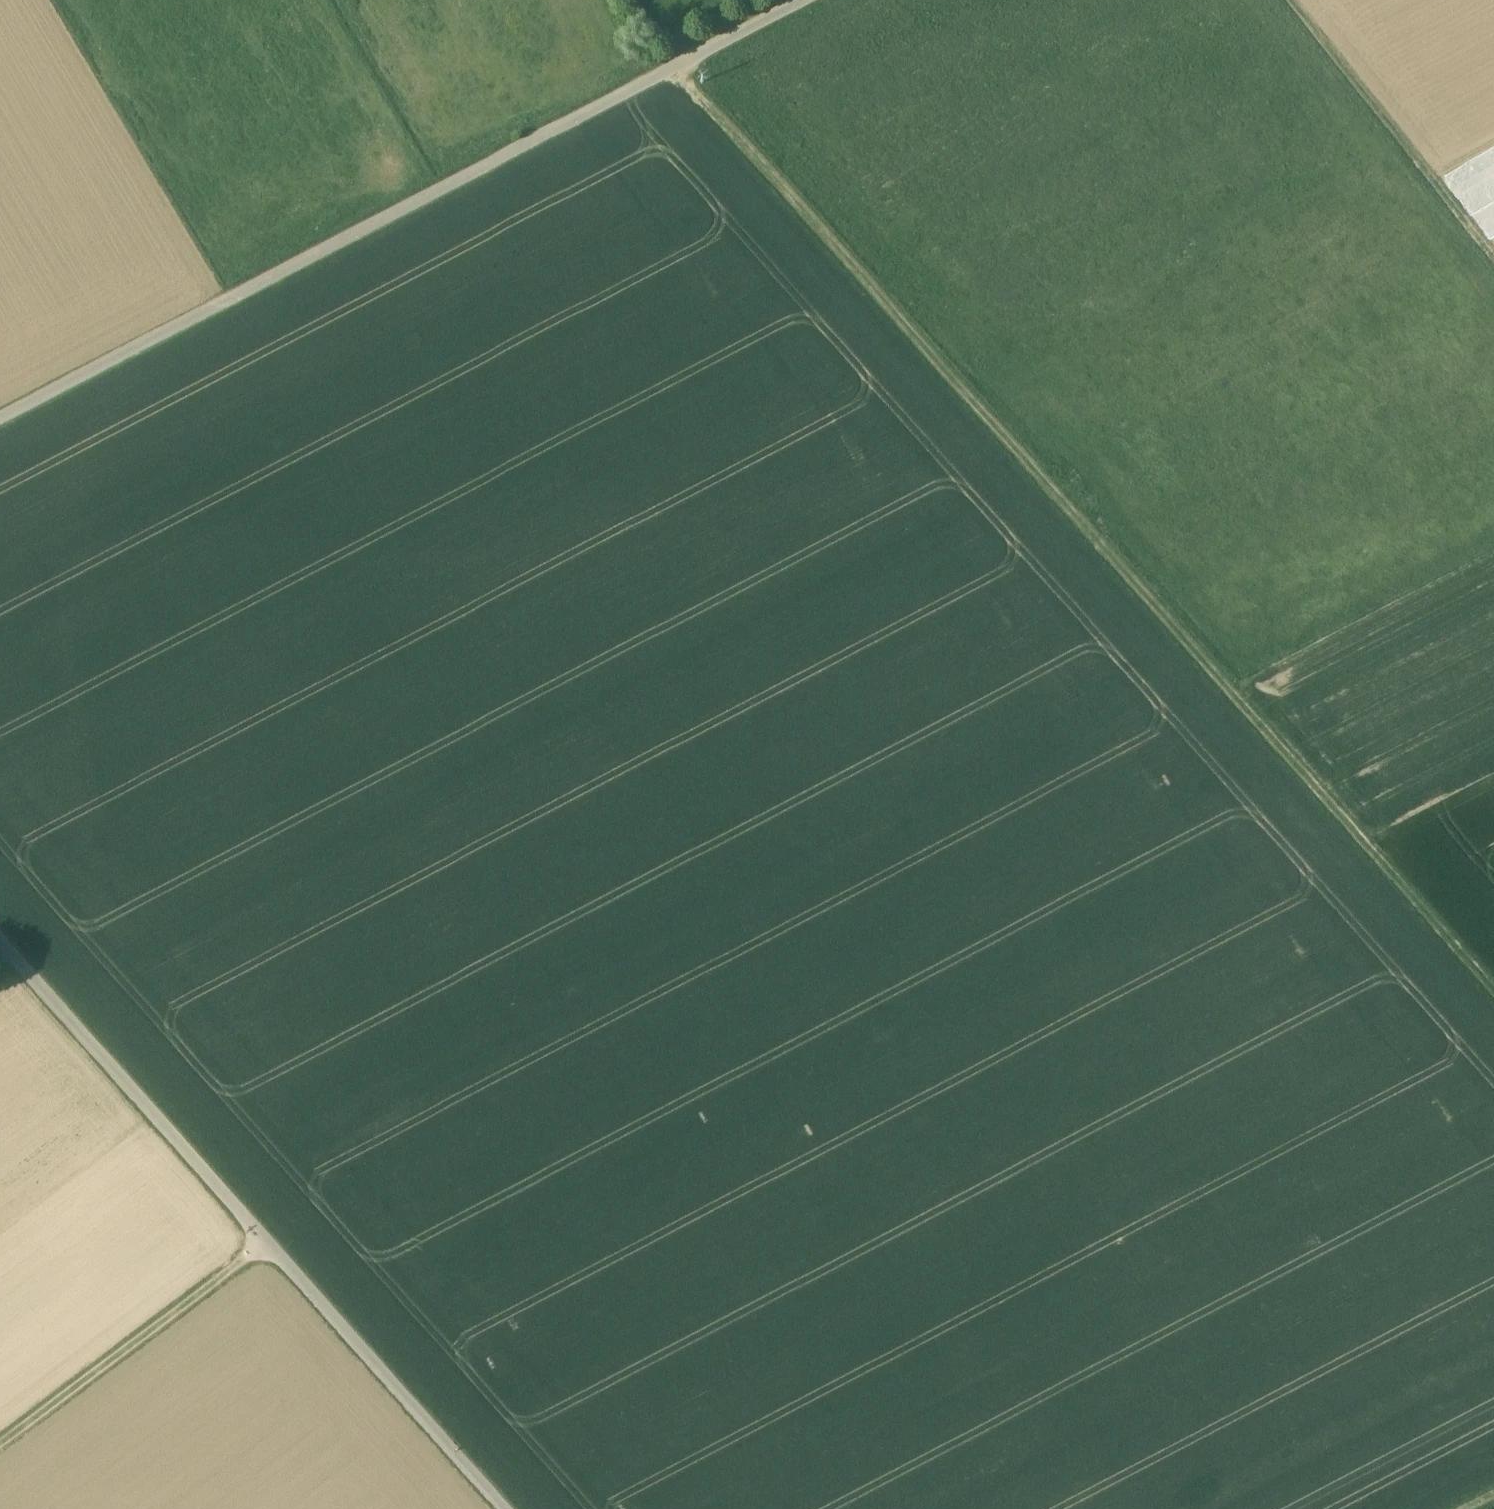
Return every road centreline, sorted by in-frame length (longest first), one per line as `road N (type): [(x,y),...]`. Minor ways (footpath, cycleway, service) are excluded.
road 1 (track): [(692,79),(1493,992)]
road 2 (track): [(0,429),(838,0)]
road 3 (residential): [(504,1508),(0,937)]
road 4 (track): [(0,1465),(280,1253)]
road 5 (track): [(1493,264),(1290,0)]

